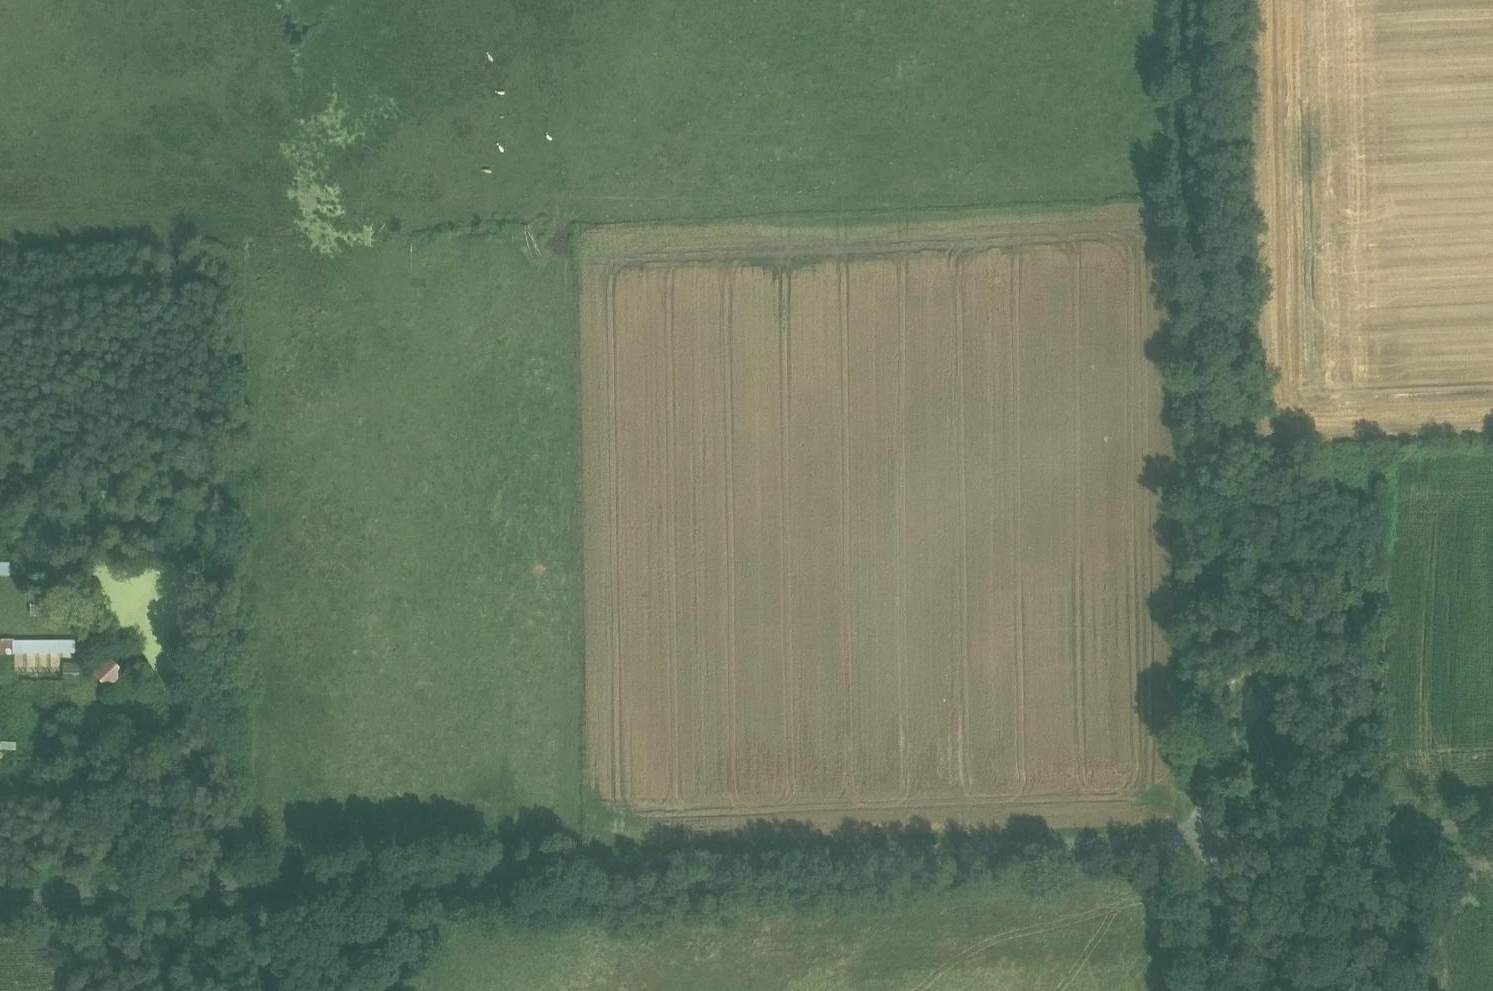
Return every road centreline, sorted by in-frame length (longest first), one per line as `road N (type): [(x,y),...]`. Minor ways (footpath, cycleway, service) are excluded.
road 1 (unclassified): [(1492,826),(0,901)]
road 2 (track): [(1216,990),(1194,0)]

